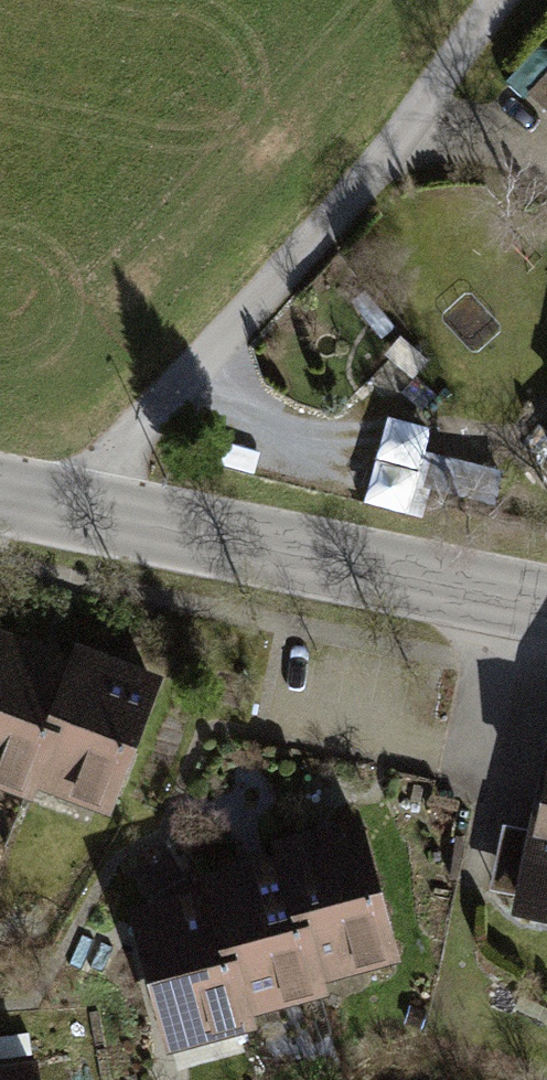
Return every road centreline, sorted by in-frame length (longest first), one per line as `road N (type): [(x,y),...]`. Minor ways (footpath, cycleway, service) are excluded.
road 1 (track): [(497,0),(379,161),(71,507)]
road 2 (tertiary): [(546,605),(0,492)]

